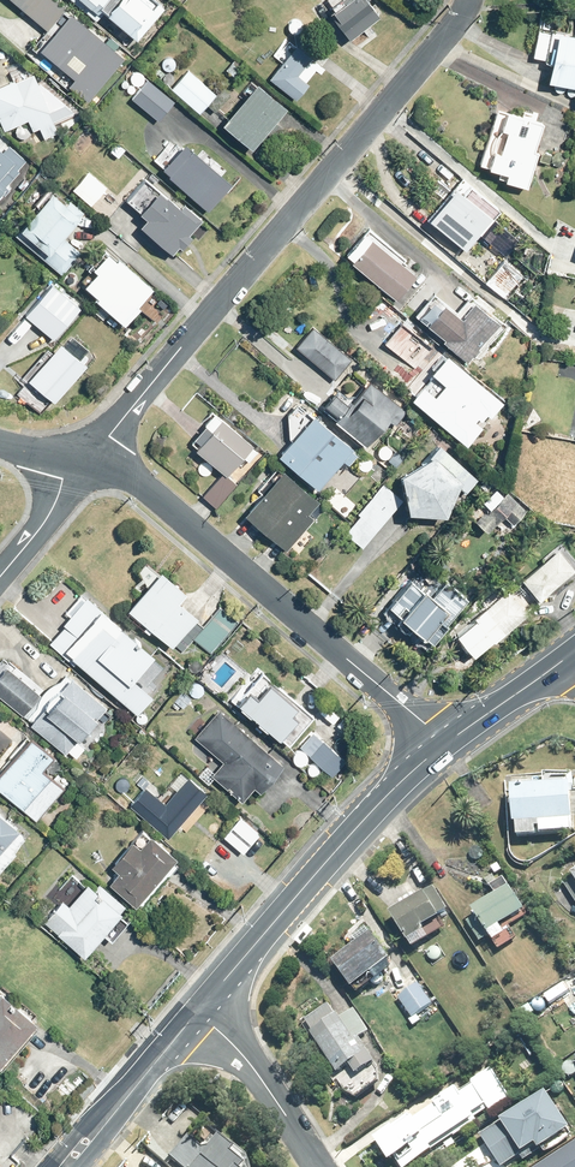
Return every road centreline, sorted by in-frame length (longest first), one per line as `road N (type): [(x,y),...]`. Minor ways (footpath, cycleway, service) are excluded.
road 1 (residential): [(468,0),(109,434),(77,459)]
road 2 (residential): [(77,459),(137,481),(446,742)]
road 3 (primary): [(198,1013),(378,804),(446,742)]
road 4 (primary): [(65,1166),(198,1013)]
road 5 (residential): [(318,1166),(247,1059),(198,1013)]
road 6 (primary): [(446,742),(574,652)]
road 7 (residential): [(77,459),(38,530),(0,575)]

